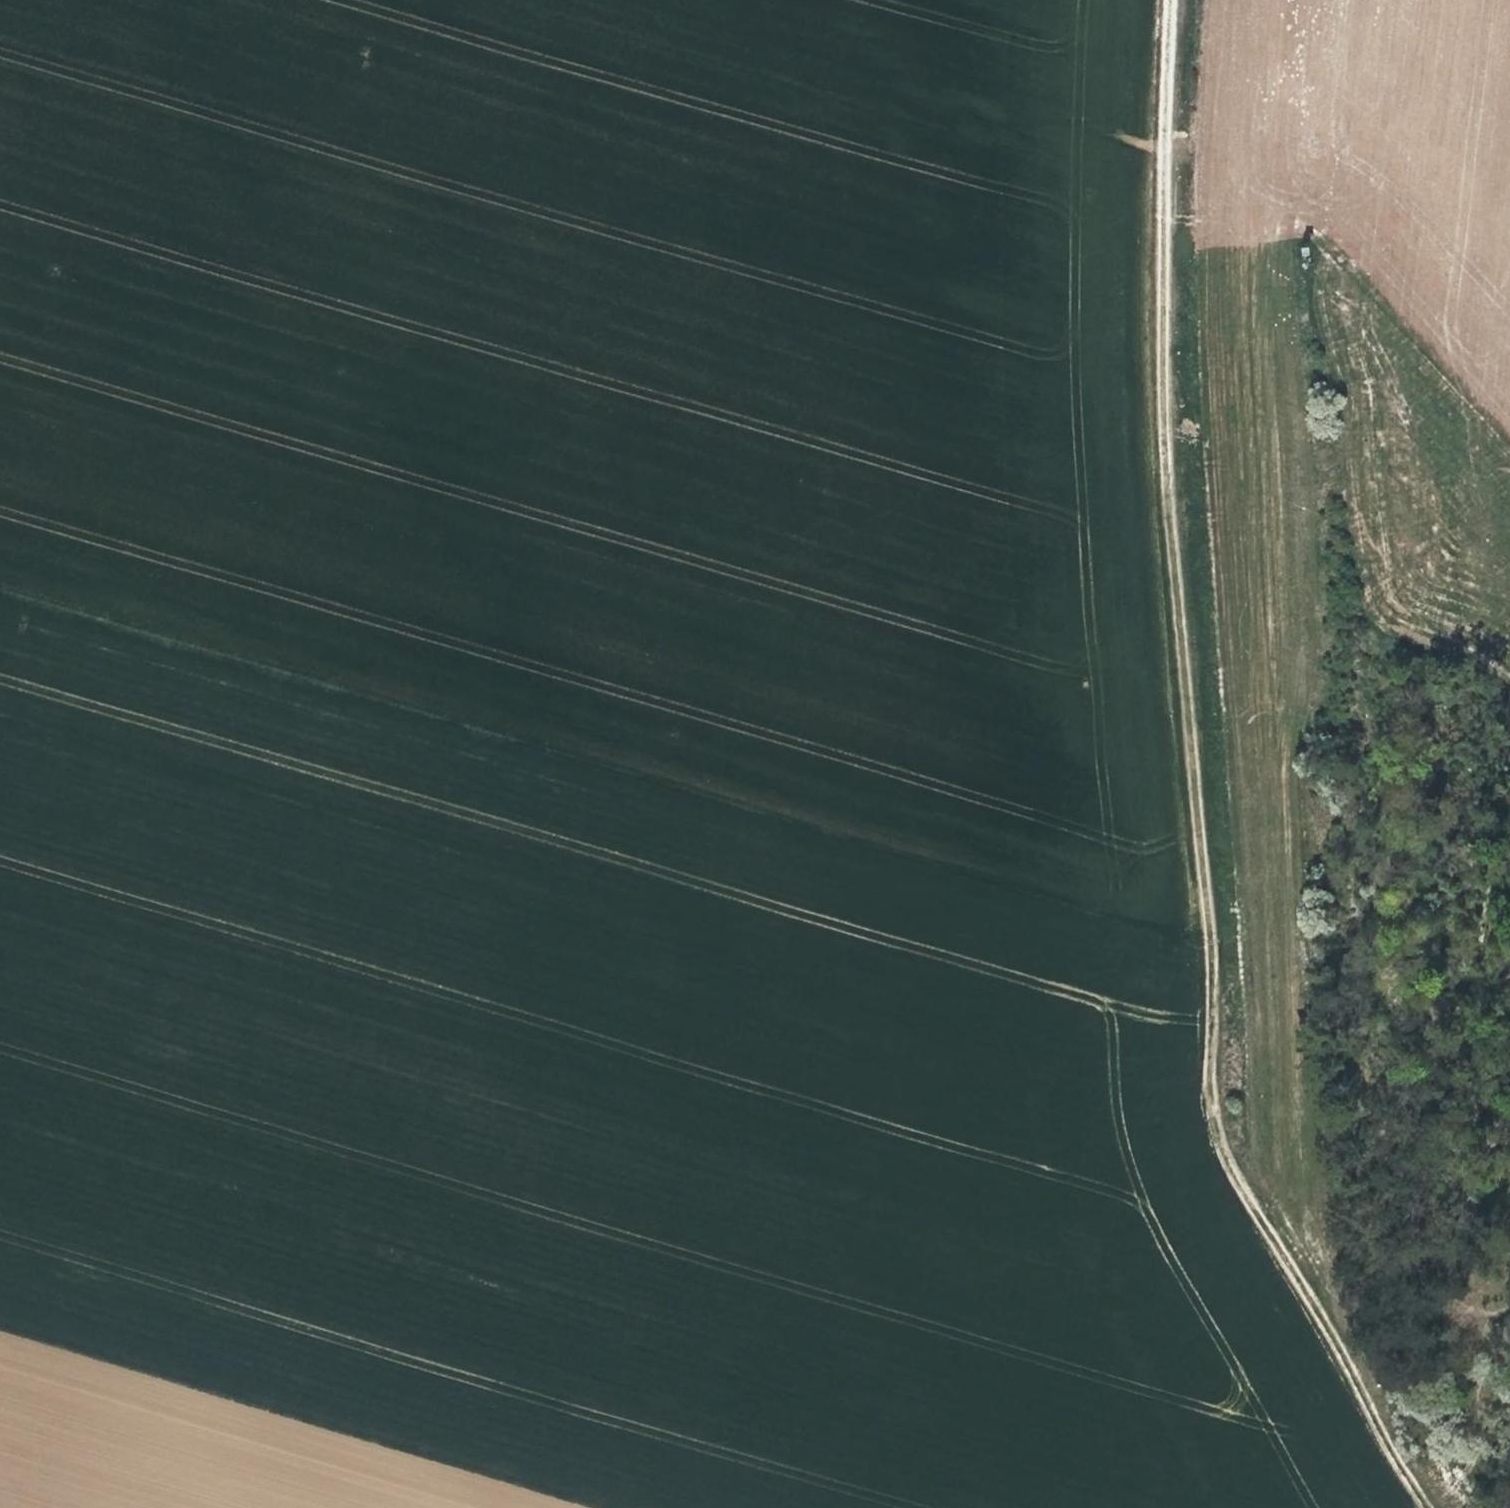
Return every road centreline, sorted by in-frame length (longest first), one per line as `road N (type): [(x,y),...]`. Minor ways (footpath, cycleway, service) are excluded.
road 1 (track): [(1427,1507),(1207,1131),(1154,327),(1179,0)]

